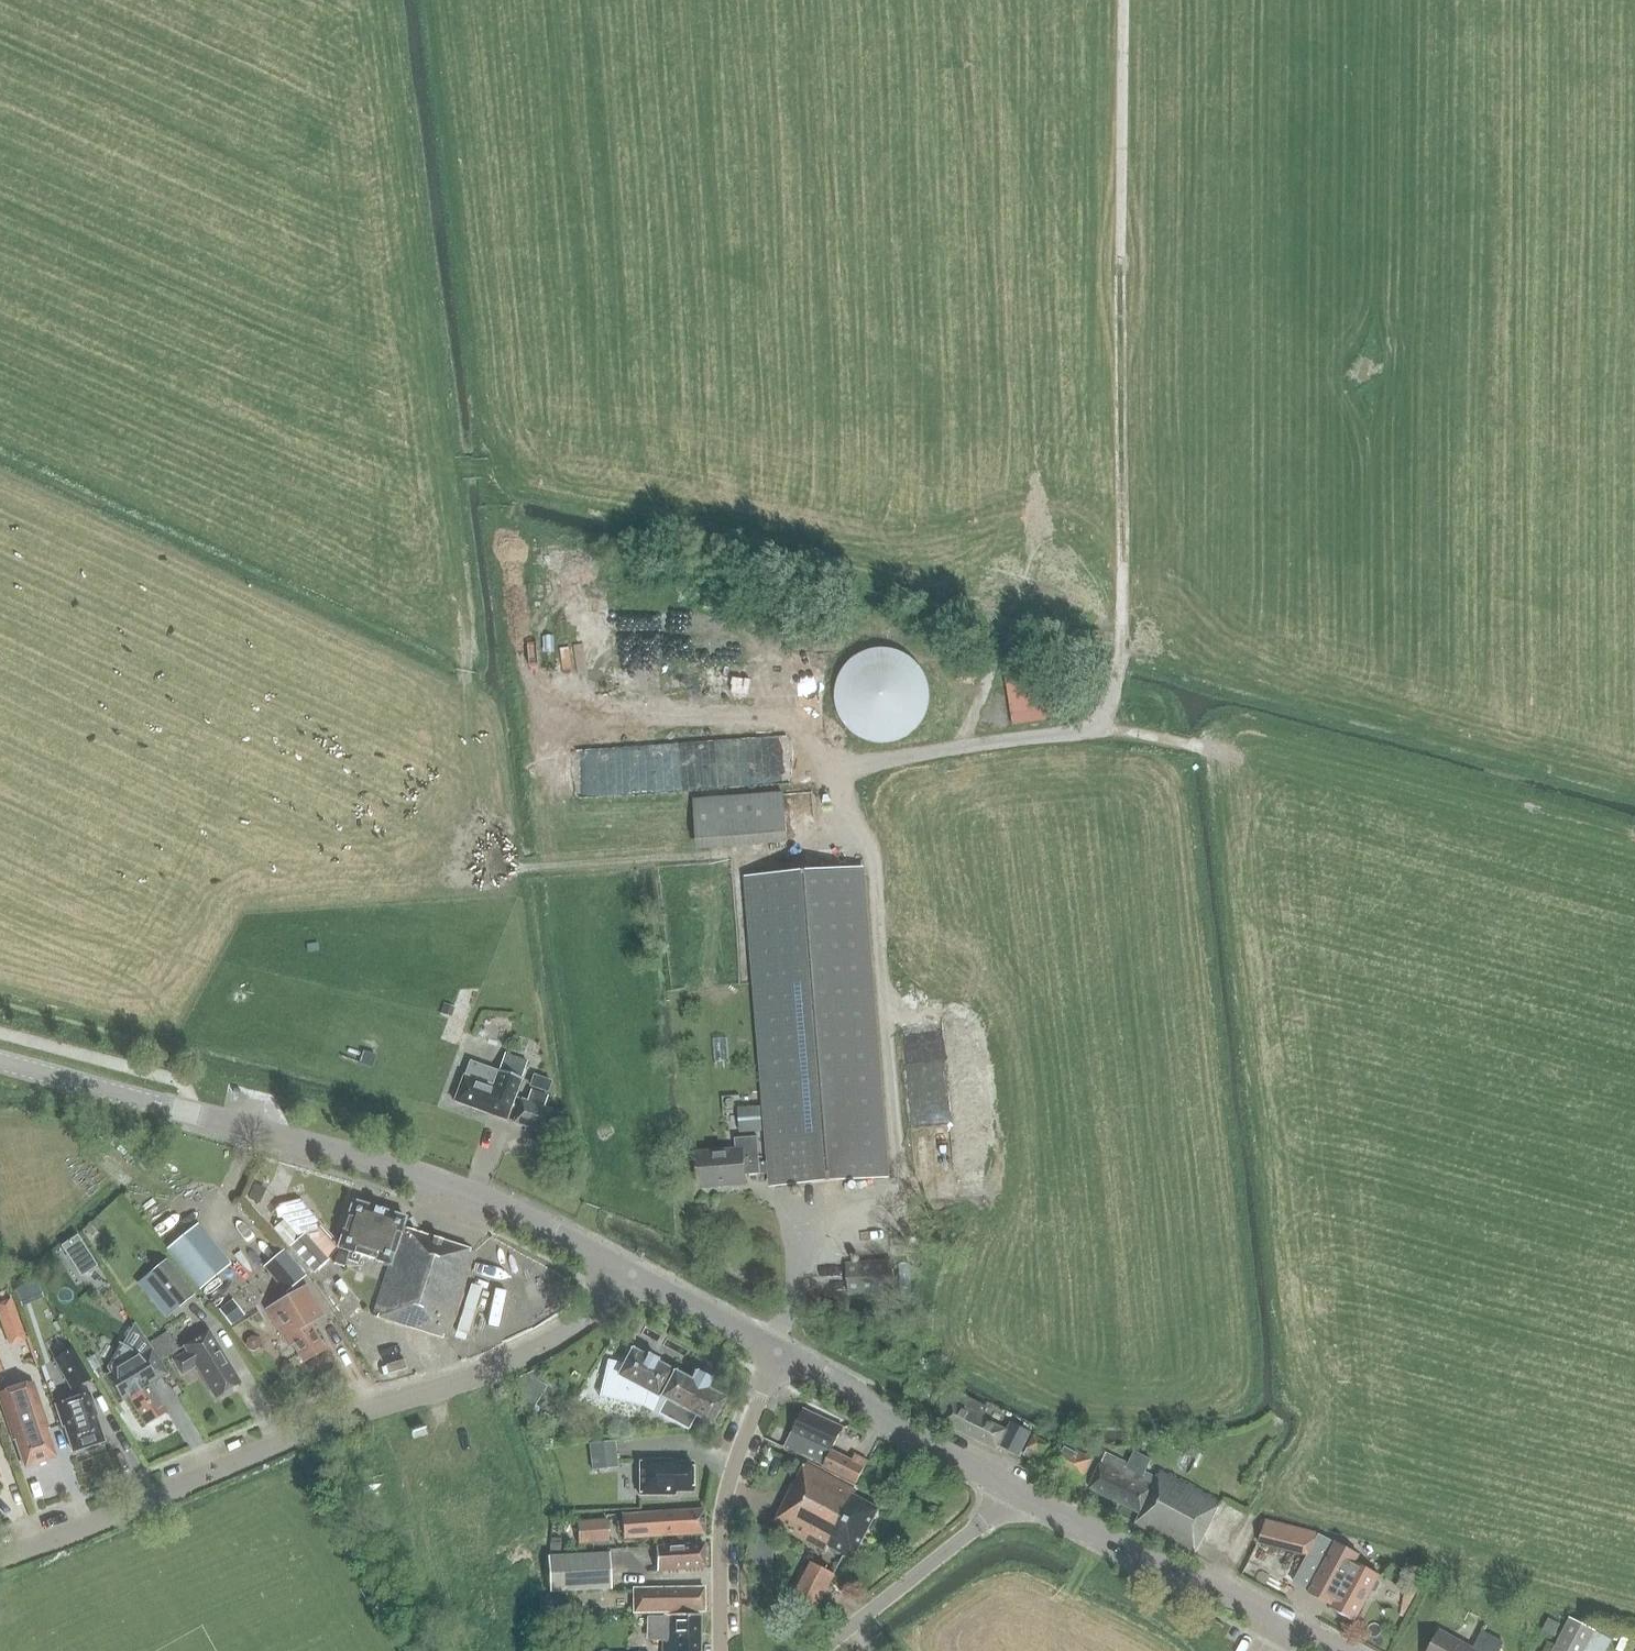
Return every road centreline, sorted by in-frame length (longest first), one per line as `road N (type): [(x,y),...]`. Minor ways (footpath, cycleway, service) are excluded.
road 1 (residential): [(0,1555),(318,1424),(532,1352),(591,1311),(621,1273)]
road 2 (tertiary): [(621,1273),(517,1215),(419,1175),(0,1060)]
road 3 (tertiary): [(1330,1650),(1007,1482)]
road 4 (residential): [(720,1650),(719,1525),(738,1445),(774,1354)]
road 5 (tertiary): [(1007,1482),(774,1354)]
road 6 (residential): [(818,1650),(980,1525),(1007,1482)]
road 7 (tertiary): [(774,1354),(621,1273)]

